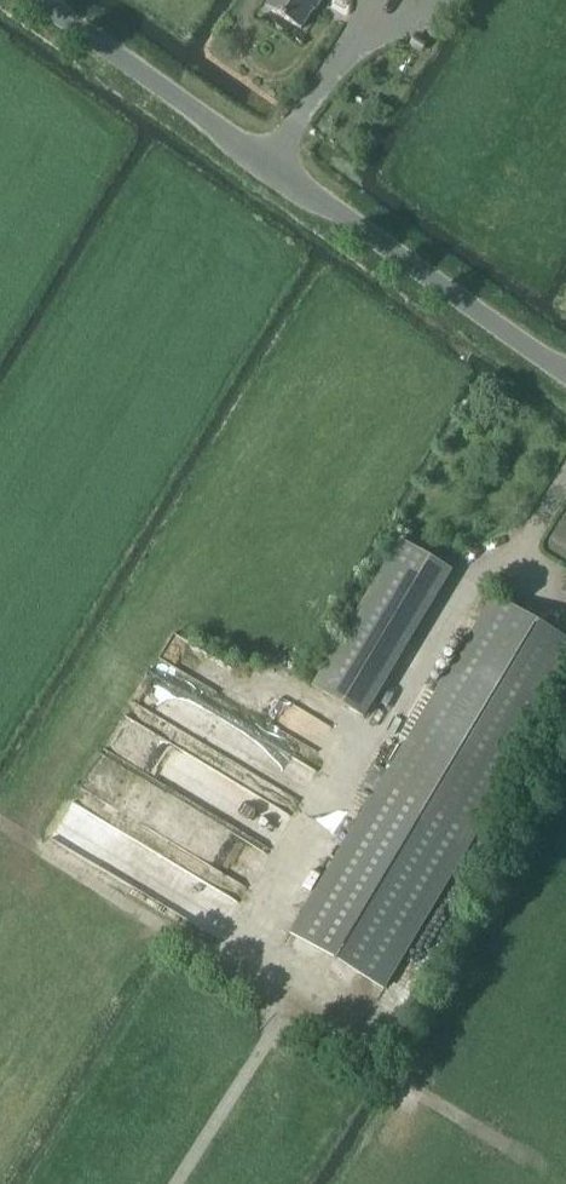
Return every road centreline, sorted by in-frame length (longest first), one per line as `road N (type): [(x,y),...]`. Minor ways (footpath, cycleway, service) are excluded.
road 1 (track): [(565,480),(524,553),(480,579),(252,929),(288,1007),(176,1183)]
road 2 (unclassified): [(565,372),(41,0)]
road 3 (track): [(0,820),(510,1148)]

